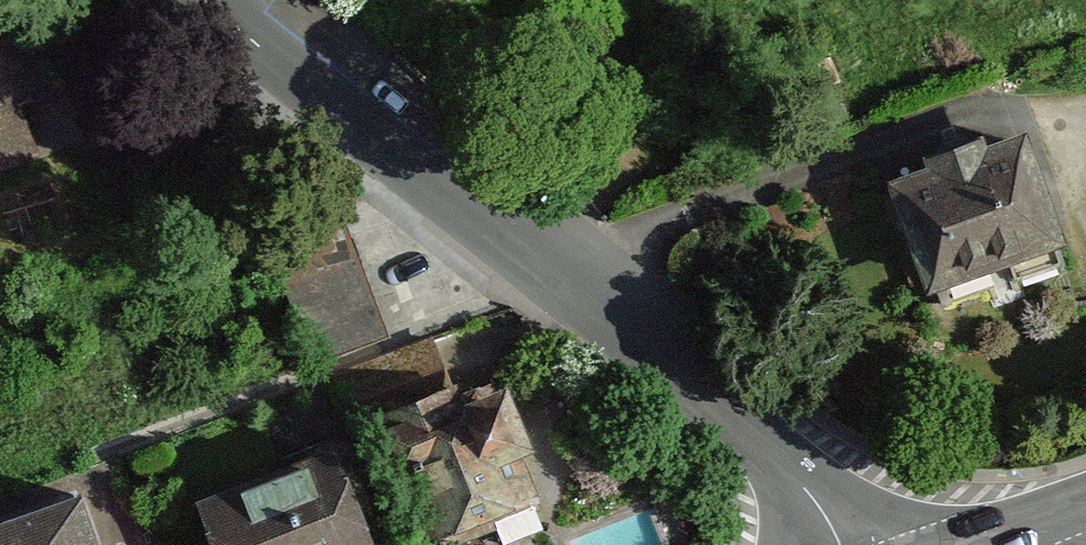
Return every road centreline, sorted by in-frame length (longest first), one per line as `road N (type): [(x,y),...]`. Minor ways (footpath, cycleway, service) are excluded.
road 1 (residential): [(876,544),(822,484),(709,383),(223,0)]

